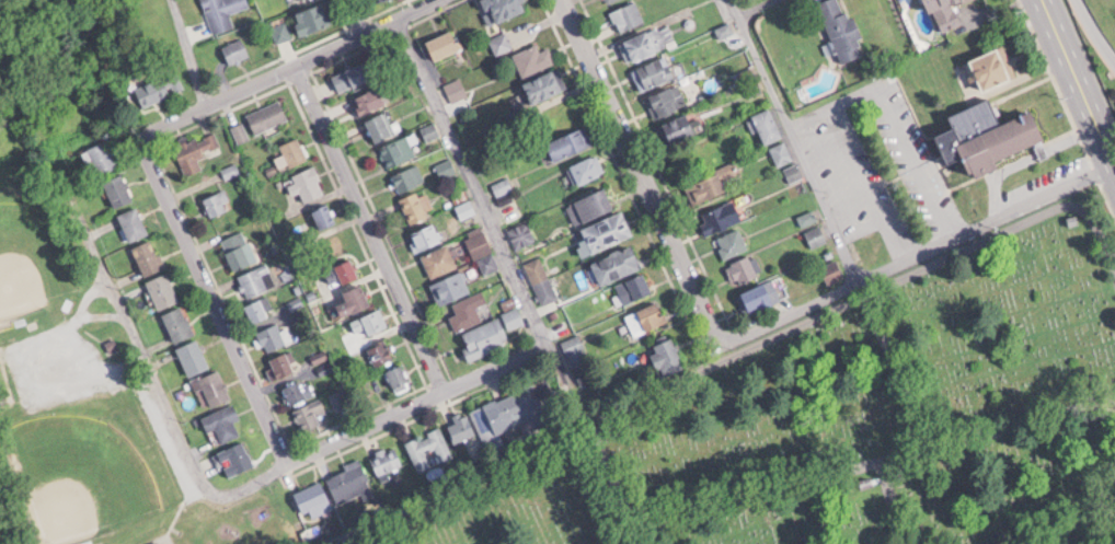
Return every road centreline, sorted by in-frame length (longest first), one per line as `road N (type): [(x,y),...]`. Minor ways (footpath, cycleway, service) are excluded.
road 1 (residential): [(1114,172),(712,352)]
road 2 (residential): [(560,0),(712,352)]
road 3 (residential): [(291,63),(444,394)]
road 4 (residential): [(138,132),(287,462)]
road 5 (residential): [(432,0),(138,132)]
road 6 (residential): [(287,462),(550,349)]
road 7 (primary): [(1048,0),(1114,151)]

